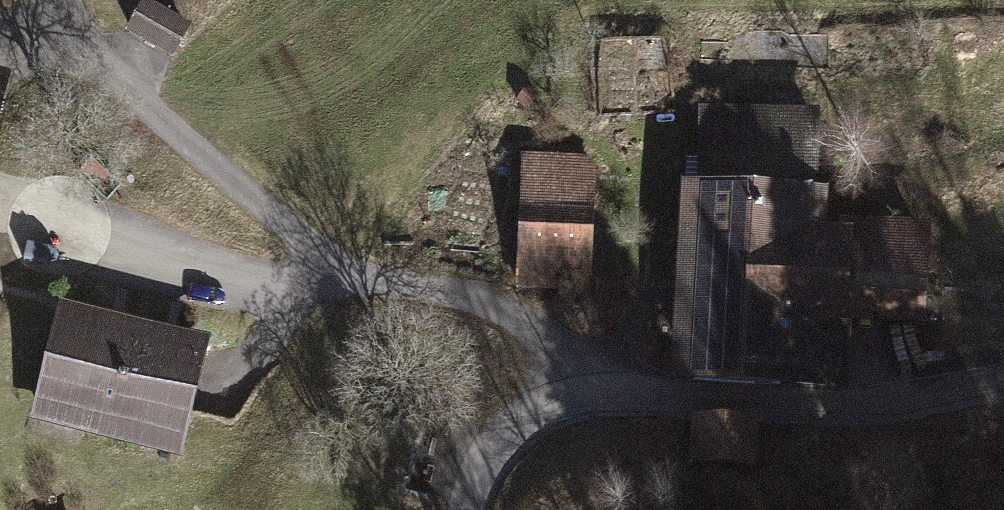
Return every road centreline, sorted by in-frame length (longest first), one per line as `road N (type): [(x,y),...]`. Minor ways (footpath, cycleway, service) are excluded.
road 1 (track): [(56,0),(162,126),(331,268),(512,320),(586,375),(610,407)]
road 2 (unclassified): [(1003,401),(793,412),(610,407),(544,420),(490,465),(472,509)]
road 3 (track): [(331,268),(288,296),(248,295),(72,243),(29,186),(36,39),(48,0)]

